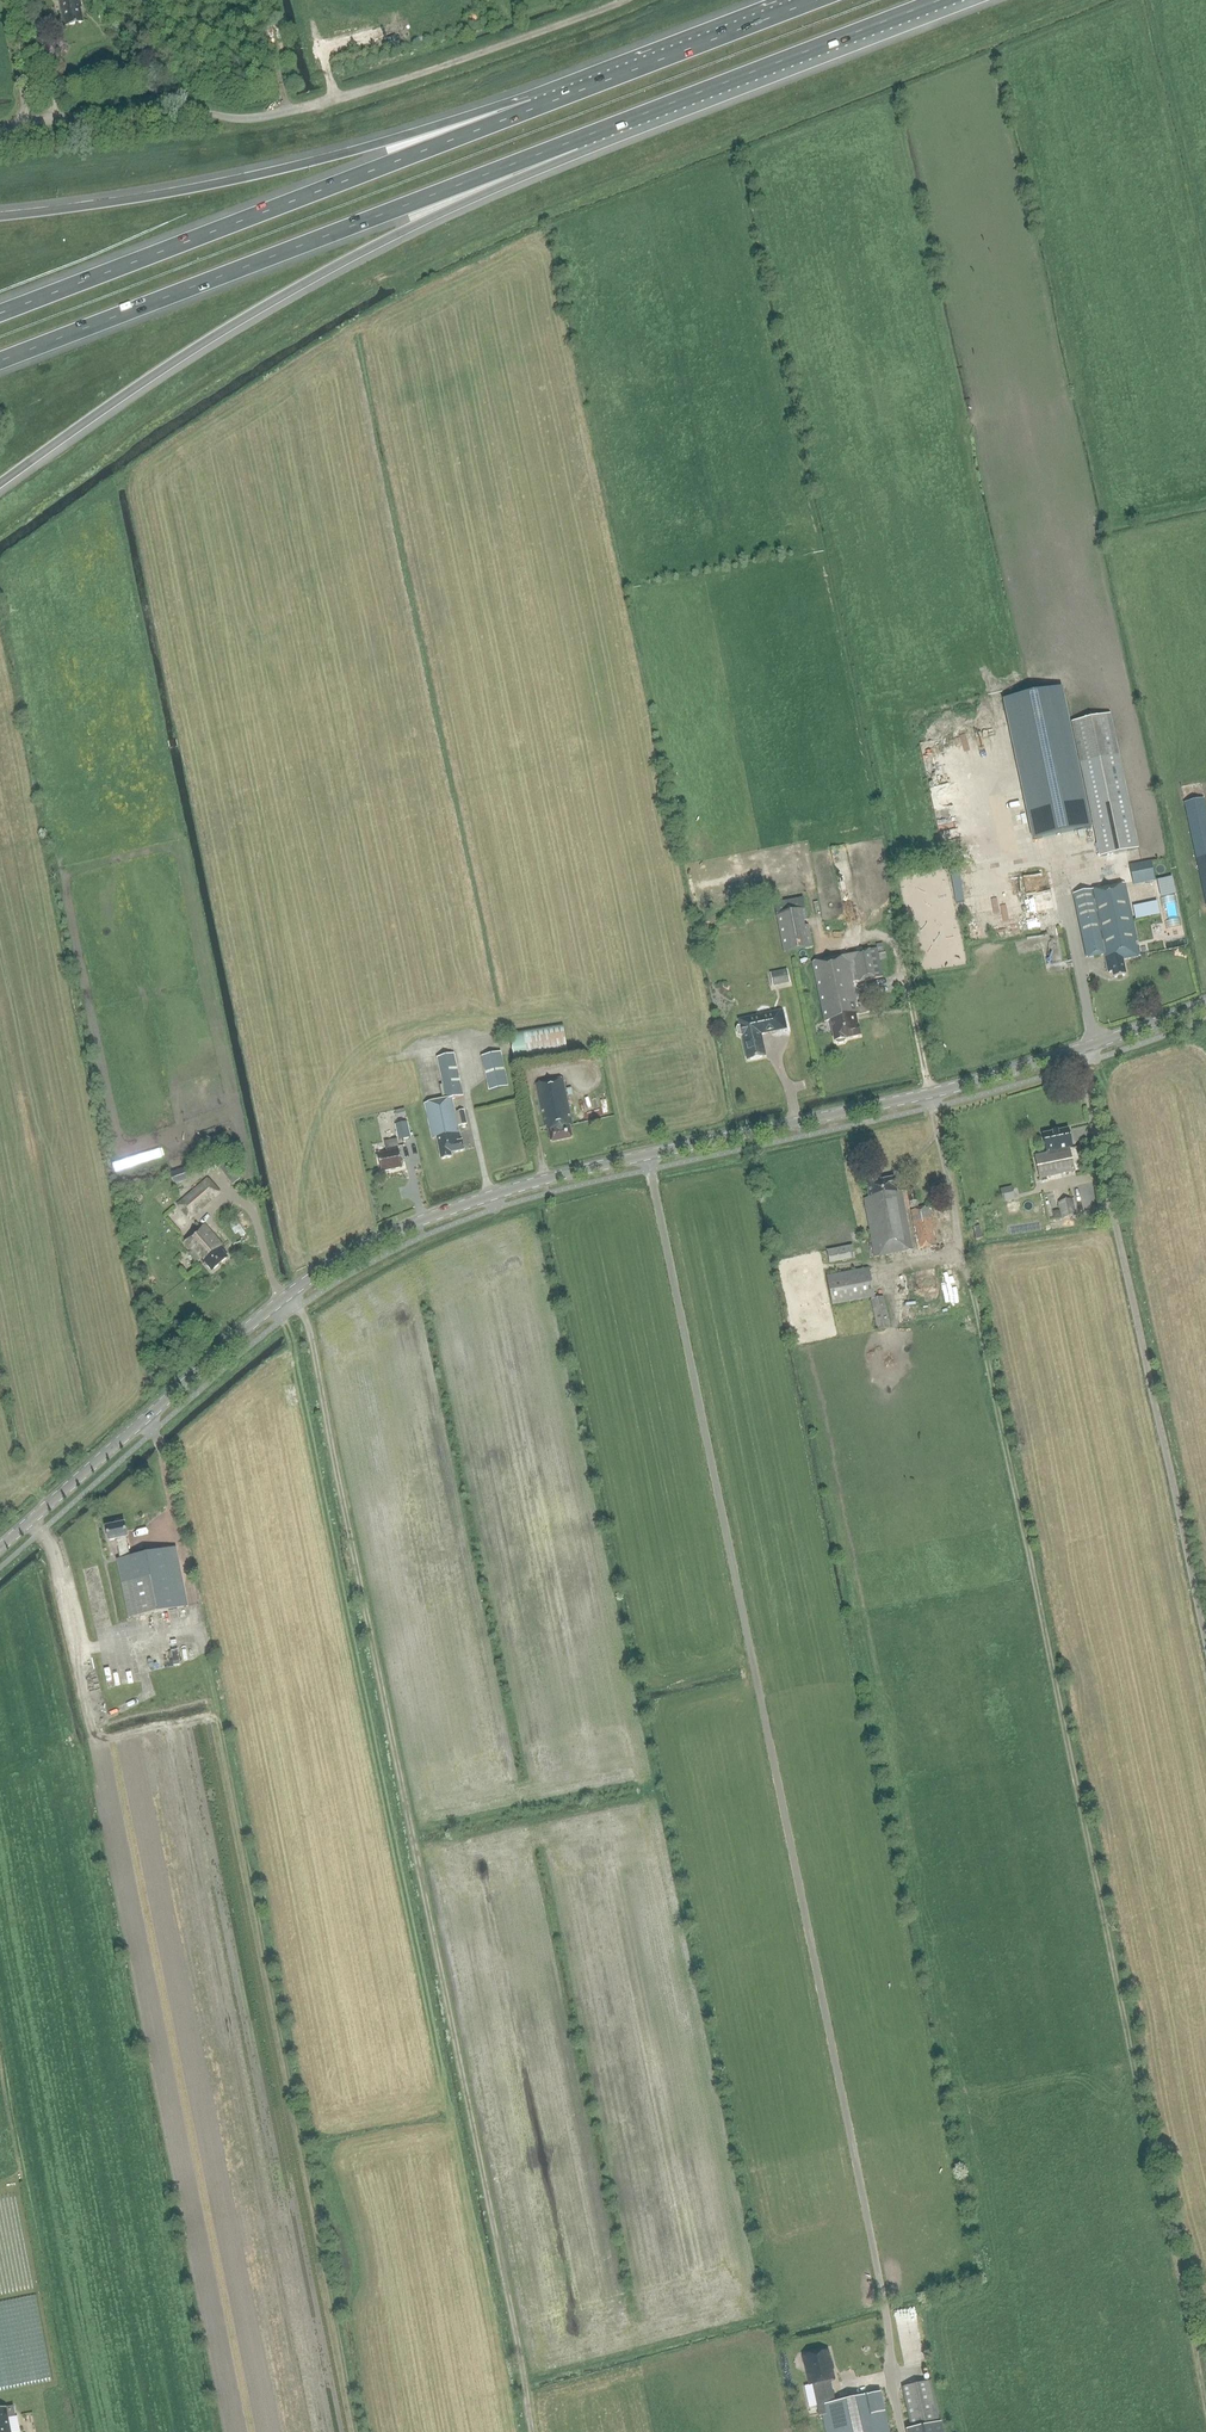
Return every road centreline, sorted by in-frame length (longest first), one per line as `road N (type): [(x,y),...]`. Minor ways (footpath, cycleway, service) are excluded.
road 1 (tertiary): [(0,1548),(288,1295),(404,1227),(567,1174),(930,1095),(1205,1006)]
road 2 (track): [(213,1173),(254,1212),(272,1282),(308,1325),(530,2431)]
road 3 (track): [(974,1309),(1205,2419)]
road 4 (track): [(201,1647),(357,2431)]
road 5 (motorway): [(0,483),(281,296),(574,140)]
road 6 (unclassified): [(0,125),(132,108),(180,107),(236,120),(306,108),(626,0)]
road 7 (motorway): [(0,360),(574,140)]
road 8 (track): [(1080,1051),(1205,1651)]
road 9 (motorway): [(536,108),(0,313)]
road 10 (motorway): [(536,108),(189,189),(0,216)]
road 11 (motorway): [(574,140),(938,0)]
road 12 (motorway): [(815,0),(536,108)]
road 13 (track): [(891,926),(930,1095)]
road 14 (track): [(24,122),(0,0)]

